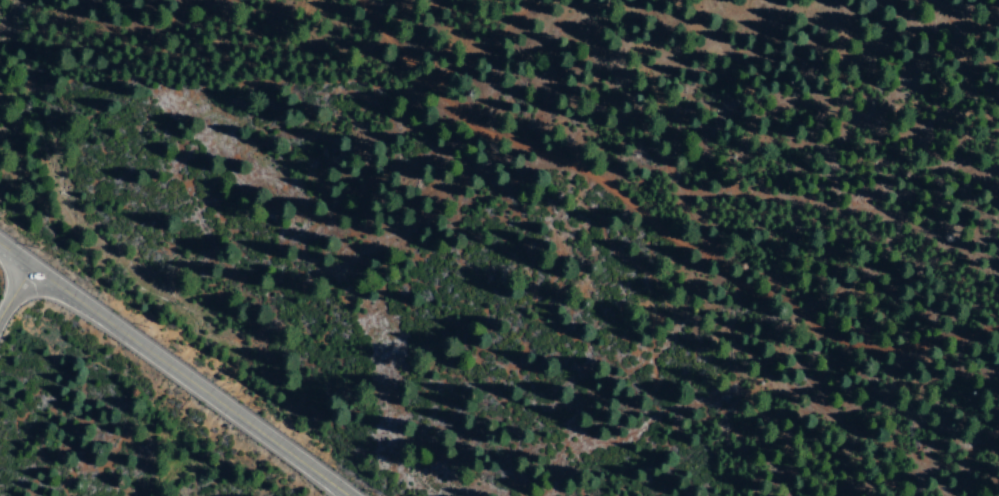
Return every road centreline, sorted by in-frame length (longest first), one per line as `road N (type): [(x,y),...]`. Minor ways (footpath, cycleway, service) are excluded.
road 1 (secondary): [(343,495),(0,242)]

